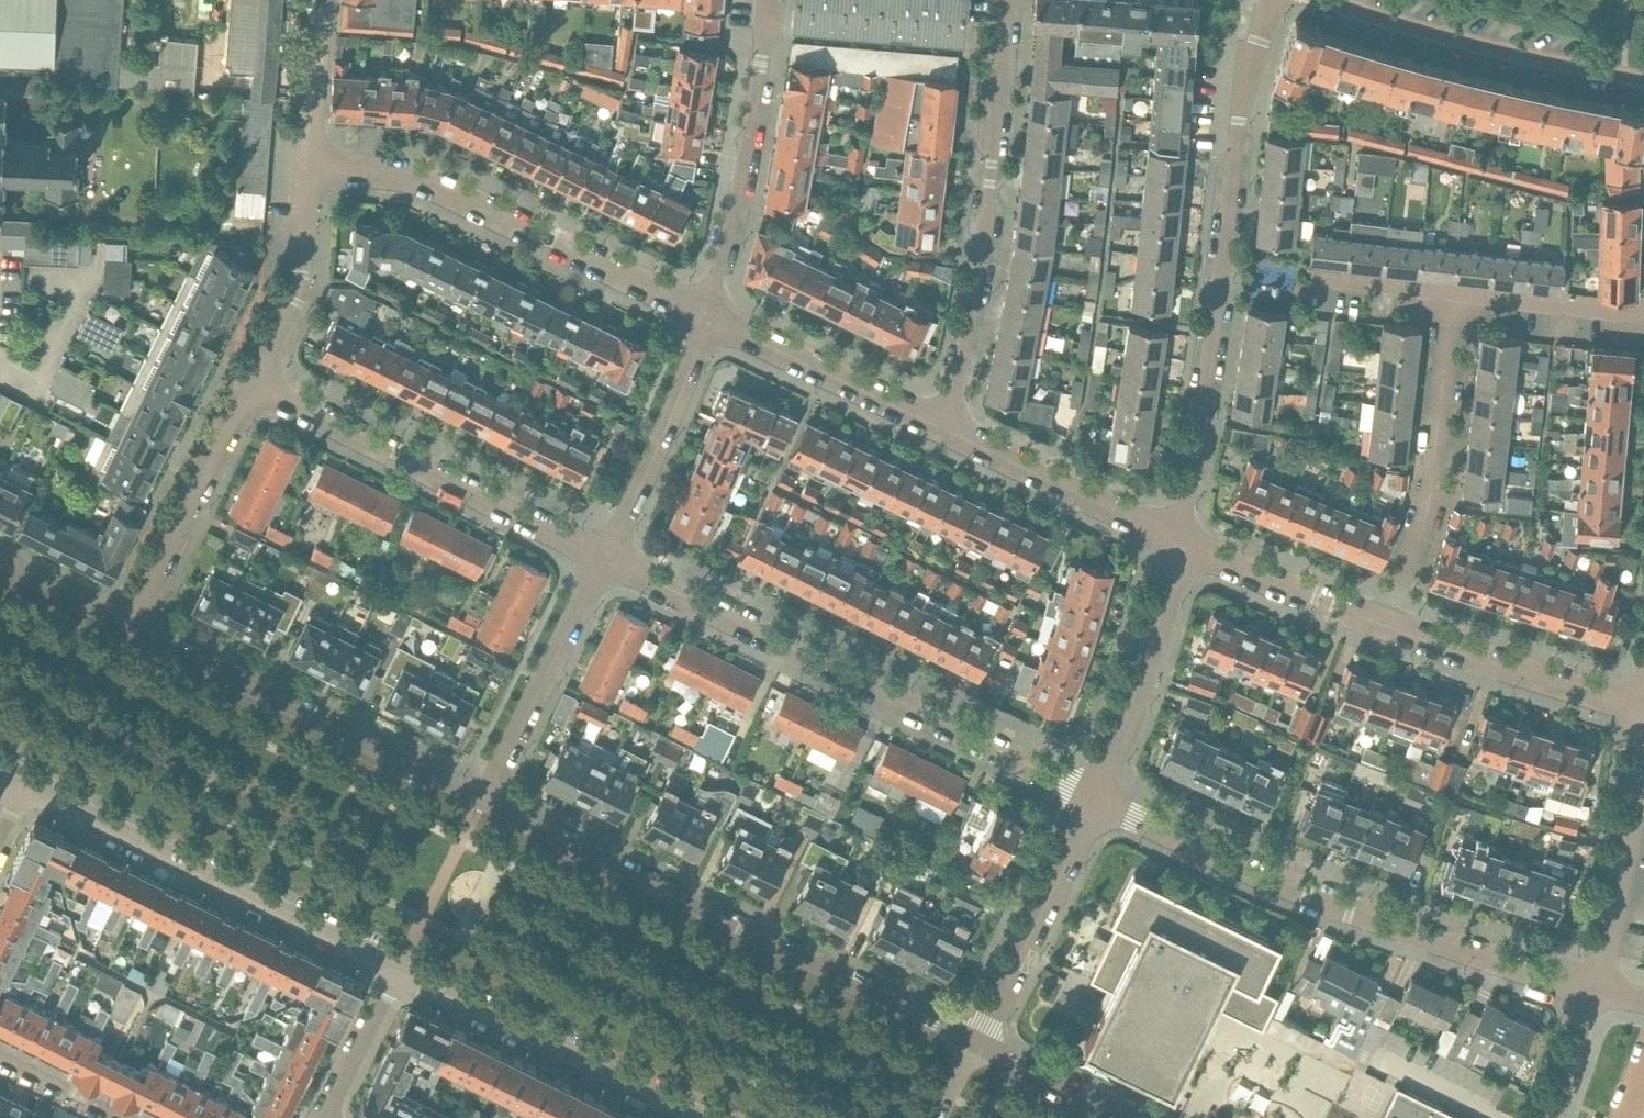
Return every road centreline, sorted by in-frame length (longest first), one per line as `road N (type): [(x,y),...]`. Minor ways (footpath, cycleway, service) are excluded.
road 1 (residential): [(1269,0),(1244,90),(1181,542)]
road 2 (residential): [(480,802),(973,1045)]
road 3 (residential): [(1096,797),(604,561)]
road 4 (residential): [(1596,997),(1331,903),(1096,797)]
road 5 (residential): [(948,429),(975,288),(1006,0)]
road 6 (residential): [(708,317),(431,182),(308,167)]
road 7 (unclassified): [(399,969),(23,783)]
road 8 (residential): [(604,561),(251,385)]
road 9 (residential): [(130,628),(480,802)]
road 10 (unclassified): [(708,1117),(399,969)]
road 11 (residential): [(1381,622),(1429,487),(1449,295)]
road 12 (residential): [(1329,0),(1527,56),(1643,78)]
road 13 (residential): [(768,0),(740,199),(708,317)]
road 14 (residential): [(973,1045),(1096,797)]
road 15 (residential): [(1643,709),(1381,622)]
road 16 (residential): [(130,628),(251,385)]
road 17 (residential): [(480,802),(604,561)]
road 18 (residential): [(1096,797),(1181,542)]
road 19 (residential): [(604,561),(708,317)]
road 20 (residential): [(948,429),(708,317)]
road 21 (residential): [(1181,542),(948,429)]
road 22 (residential): [(1596,997),(1643,749)]
road 23 (residential): [(251,385),(300,284),(308,167)]
road 24 (residential): [(1381,622),(1181,542)]
road 25 (residential): [(1643,315),(1449,295)]
road 26 (residential): [(308,167),(322,0)]
road 27 (residential): [(324,1117),(399,969)]
road 28 (residential): [(973,1045),(1120,1117)]
road 29 (residential): [(130,628),(0,565)]
road 30 (residential): [(1449,295),(1307,278)]
road 31 (residential): [(0,1055),(124,1117)]
road 32 (residential): [(1547,1117),(1596,997)]

